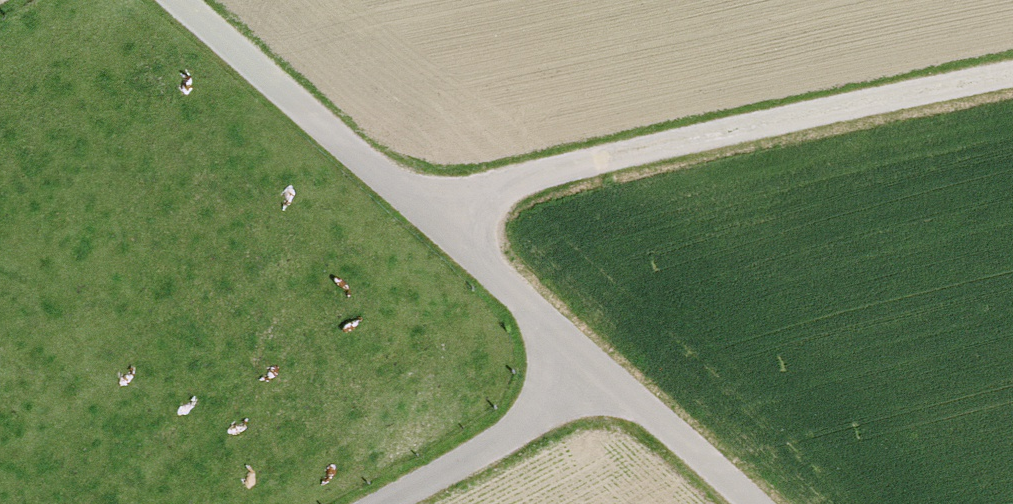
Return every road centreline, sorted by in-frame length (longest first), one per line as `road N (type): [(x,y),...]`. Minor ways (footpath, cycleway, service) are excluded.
road 1 (track): [(744,503),(418,200),(179,0)]
road 2 (track): [(418,200),(1012,73)]
road 3 (track): [(391,503),(616,382)]

